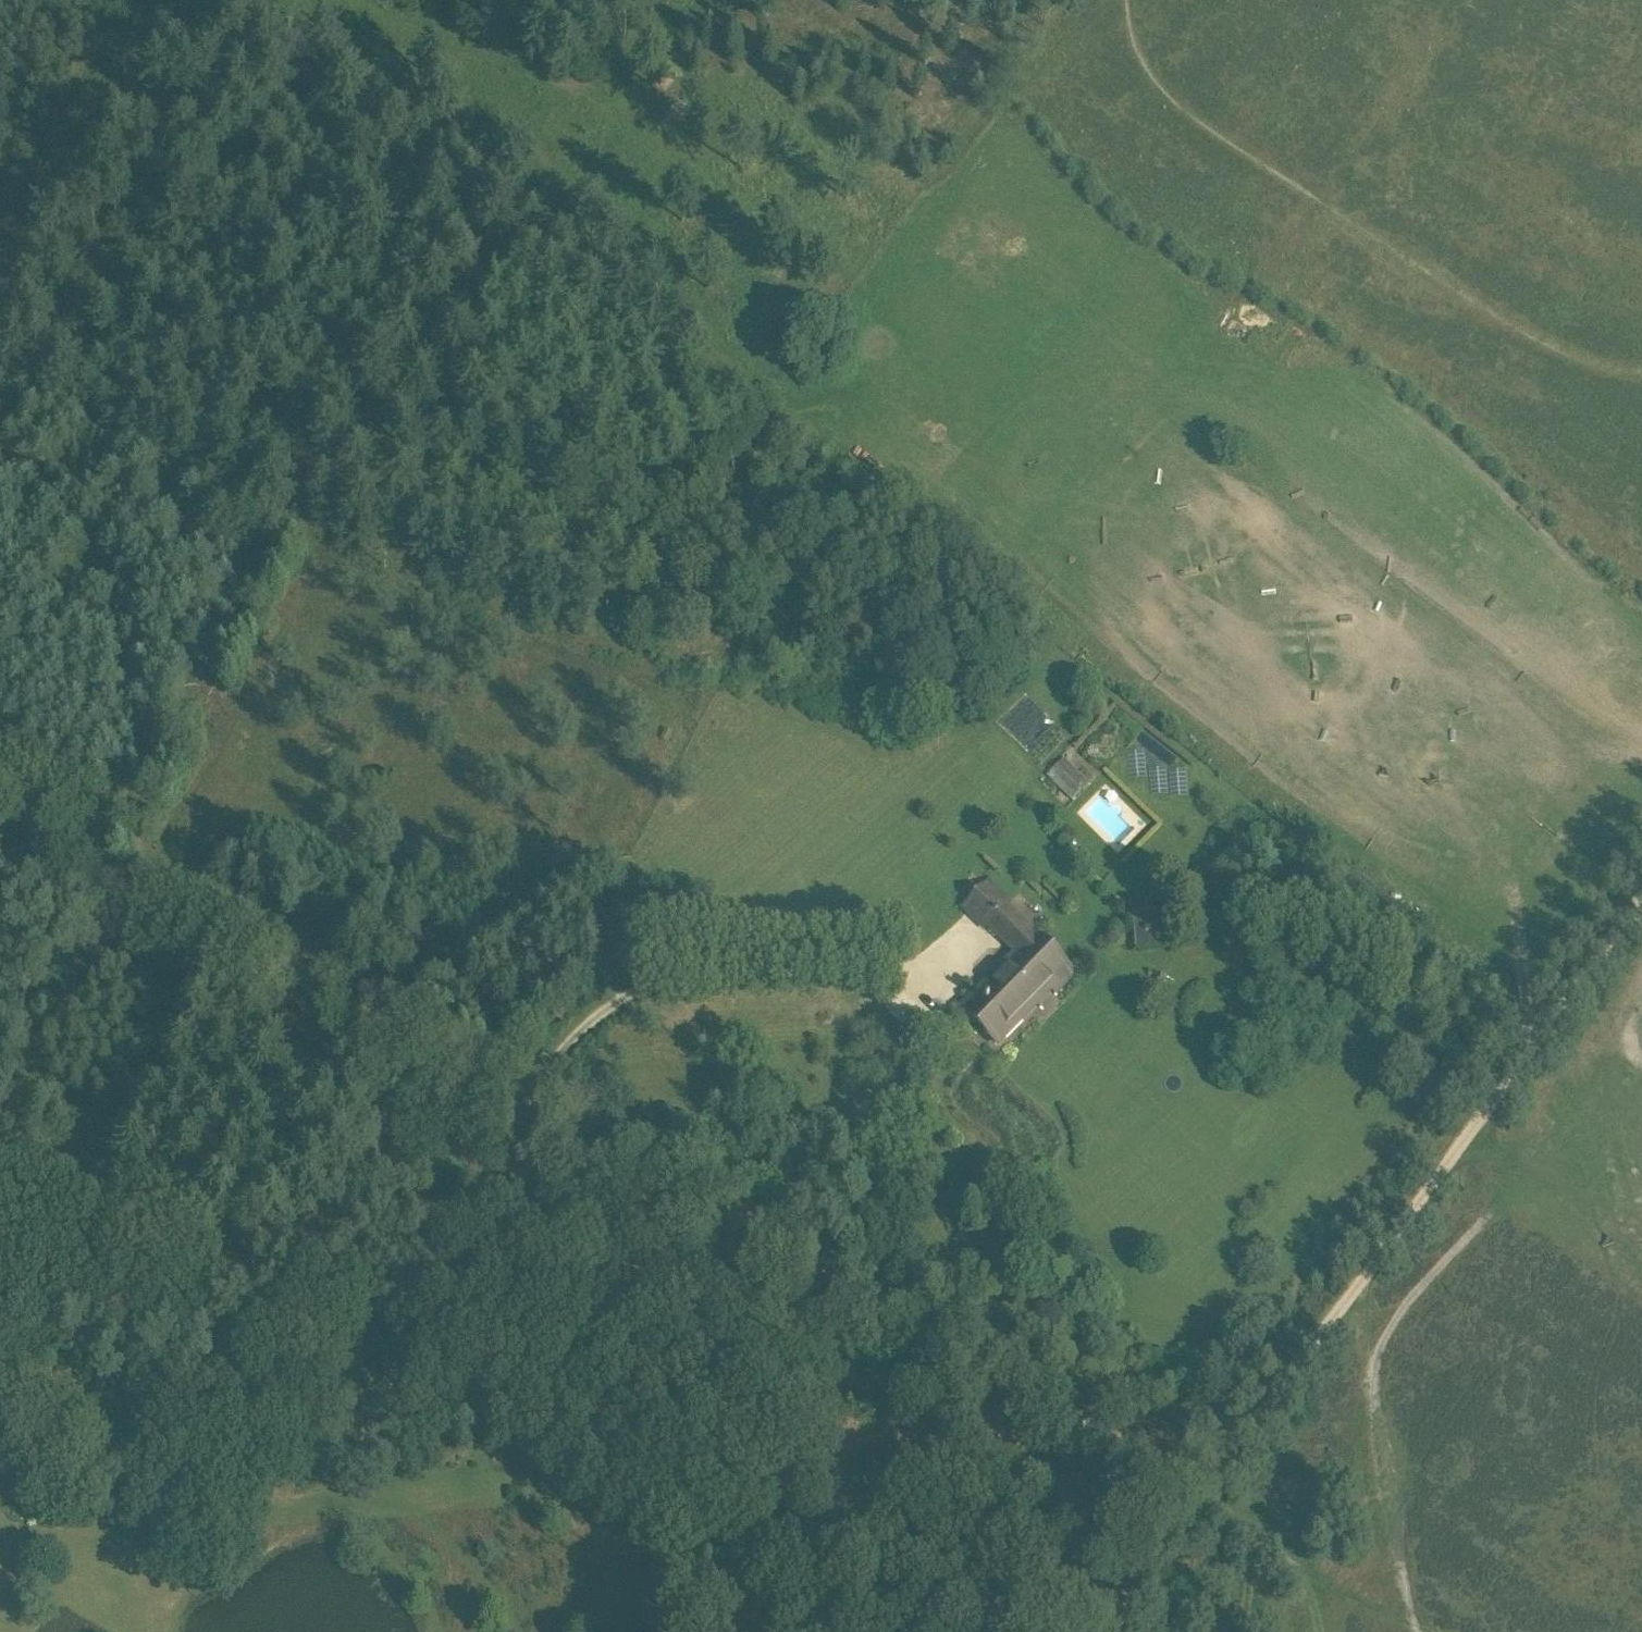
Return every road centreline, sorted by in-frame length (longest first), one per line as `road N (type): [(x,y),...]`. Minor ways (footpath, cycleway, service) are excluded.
road 1 (track): [(0,811),(1210,1480)]
road 2 (track): [(1102,1631),(1641,902)]
road 3 (track): [(1641,969),(1381,1329),(1352,1383),(1377,1535),(1417,1631)]
road 4 (track): [(523,1099),(595,1012),(663,978),(940,967),(972,934)]
road 5 (track): [(124,880),(0,1135)]
road 6 (track): [(1203,1494),(1288,1558),(1433,1631)]
road 7 (track): [(36,0),(0,204)]

